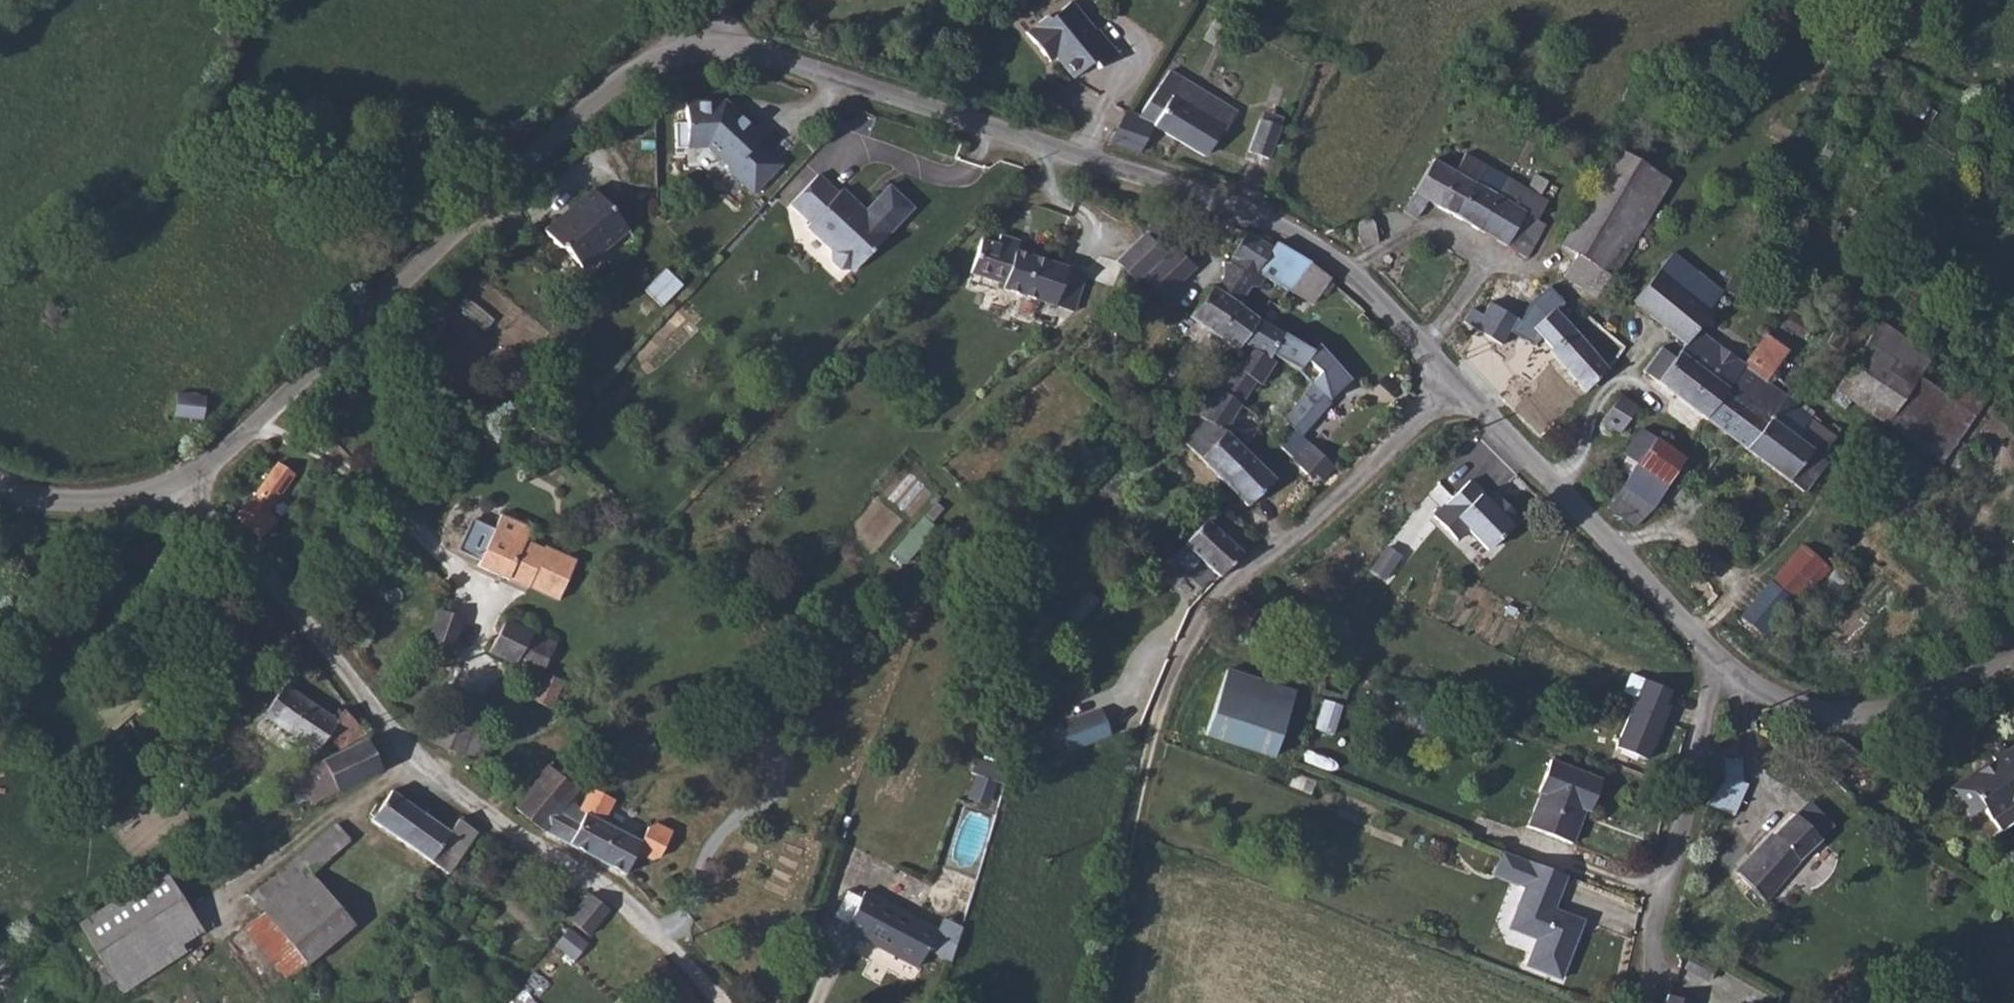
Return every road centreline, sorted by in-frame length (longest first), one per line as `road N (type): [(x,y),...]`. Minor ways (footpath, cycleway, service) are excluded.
road 1 (unclassified): [(719,39),(1008,138),(1238,204),(1326,256),(1458,384)]
road 2 (unclassified): [(723,1002),(654,922),(596,876),(458,792),(302,607),(181,486)]
road 3 (unclassified): [(181,486),(633,69),(675,45),(719,39)]
road 4 (unclassified): [(1166,688),(1200,618),(1458,384)]
road 5 (unclassified): [(1458,384),(1717,665)]
road 6 (unclassified): [(1717,665),(1760,694),(1857,714),(1953,686),(2013,646)]
road 7 (track): [(1102,1002),(1166,688)]
road 8 (unclassified): [(1643,968),(1717,665)]
road 9 (unclassified): [(0,485),(89,502),(181,486)]

